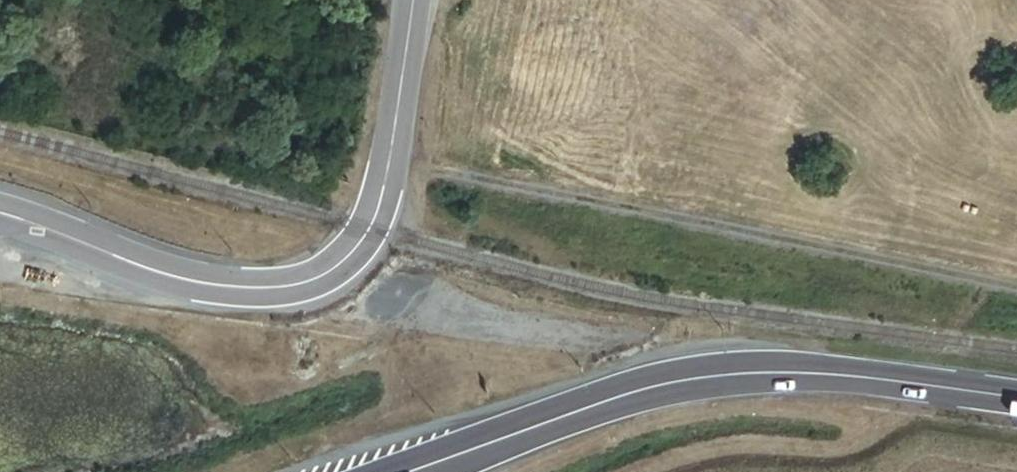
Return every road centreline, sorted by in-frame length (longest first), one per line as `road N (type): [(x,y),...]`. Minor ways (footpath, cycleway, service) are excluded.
road 1 (track): [(390,160),(1016,289)]
road 2 (tertiary): [(404,471),(701,367),(798,367),(1016,397)]

